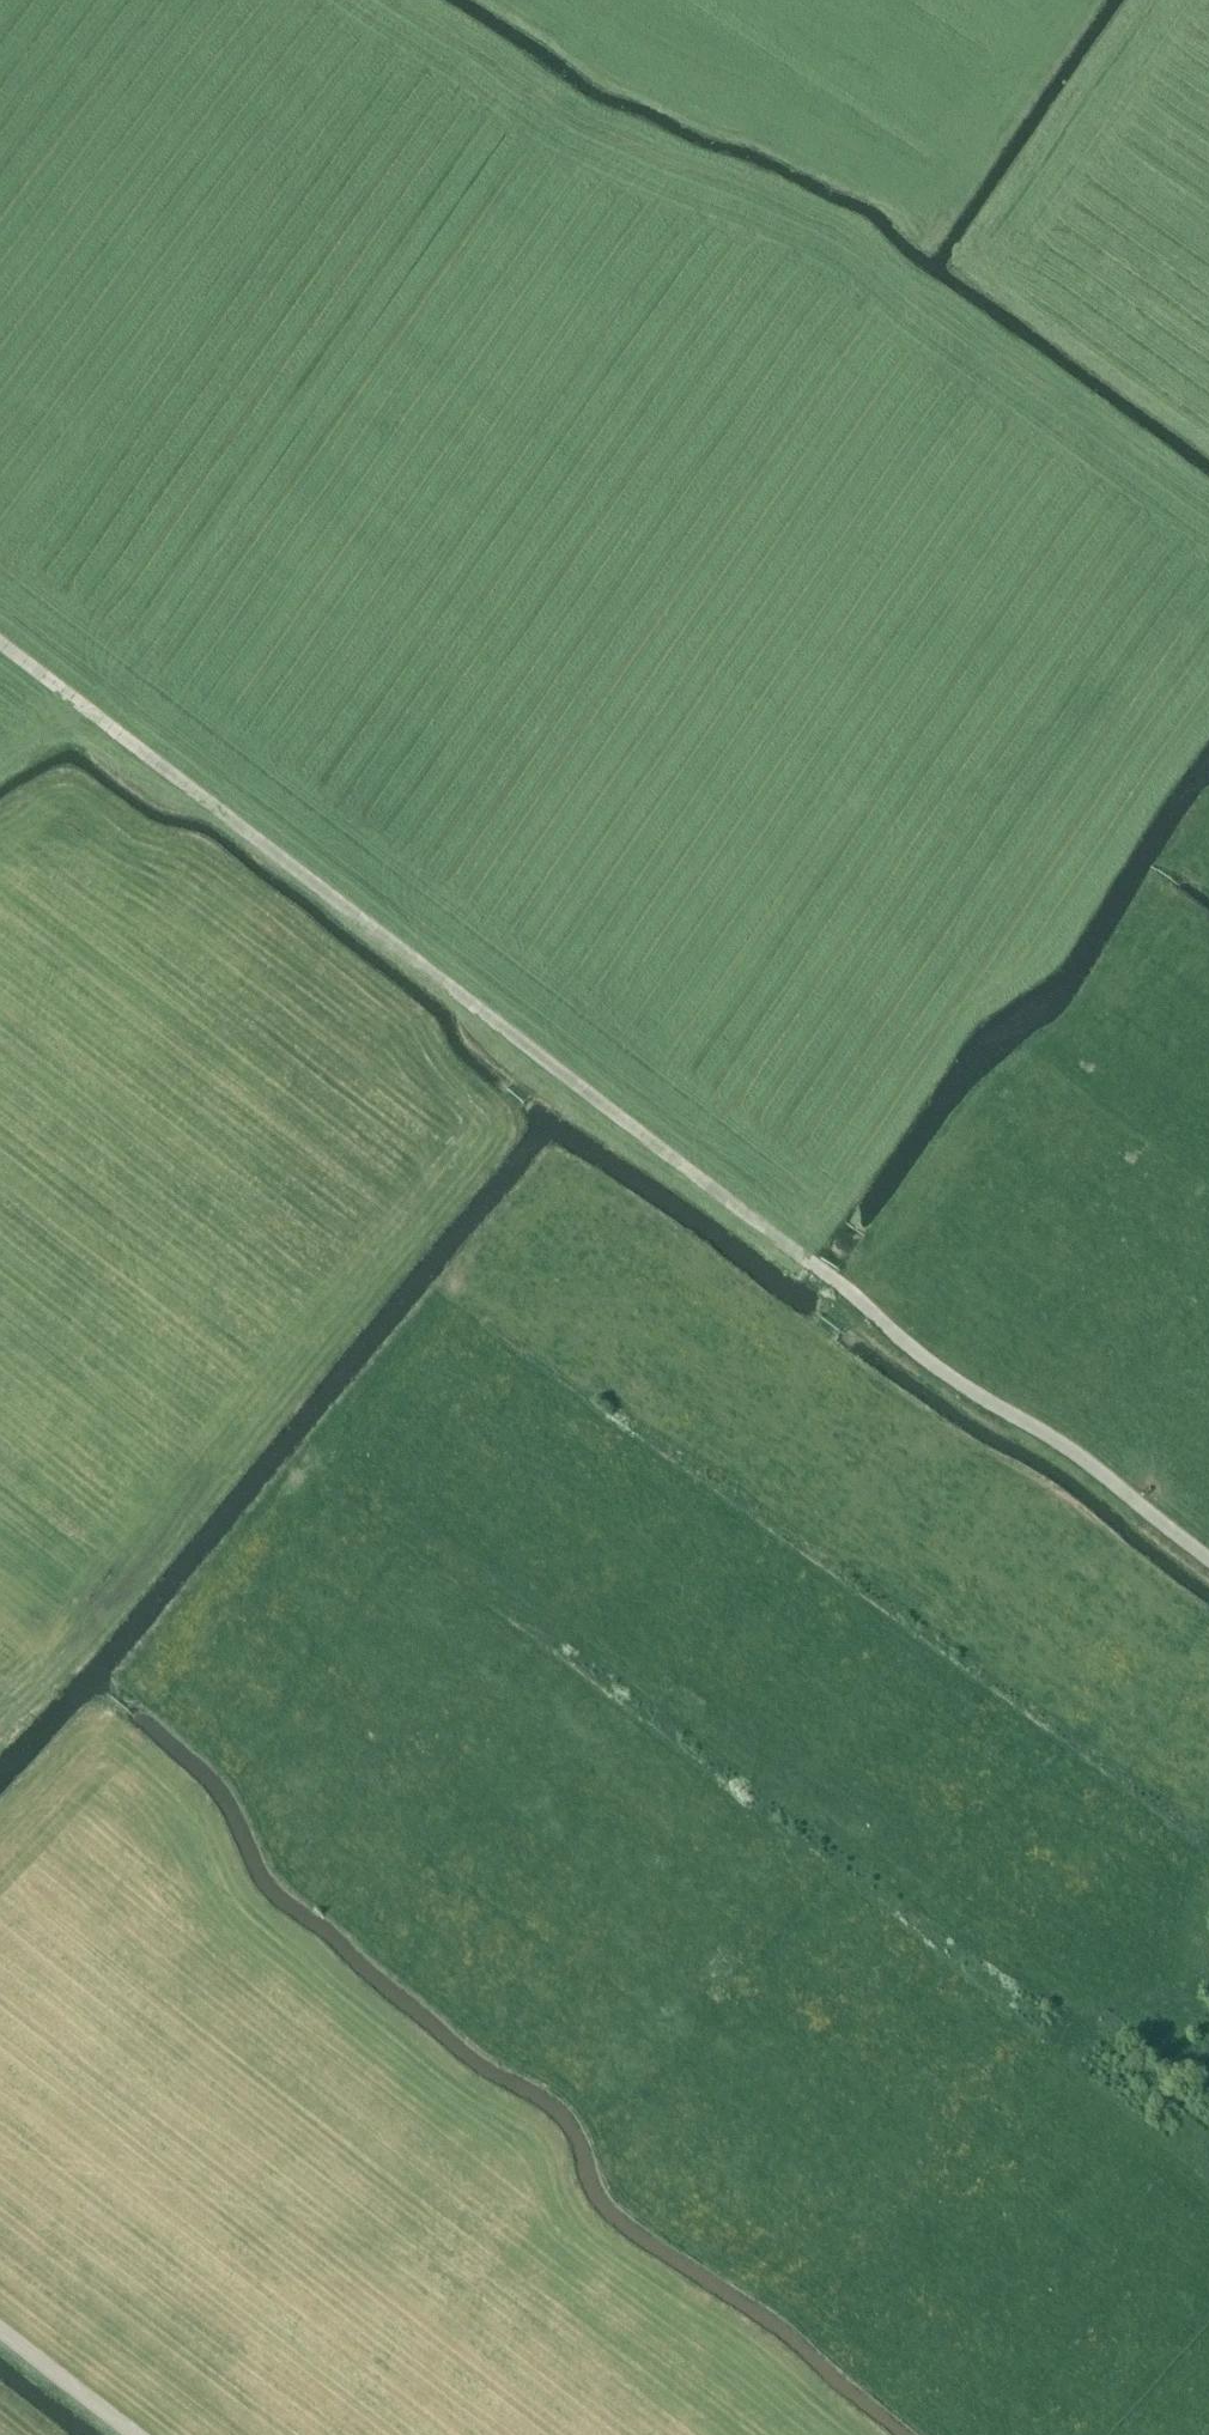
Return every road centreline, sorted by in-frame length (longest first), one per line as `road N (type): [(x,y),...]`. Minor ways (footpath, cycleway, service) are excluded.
road 1 (track): [(1208,1554),(954,1377),(841,1280),(0,643)]
road 2 (track): [(136,2434),(0,2328)]

